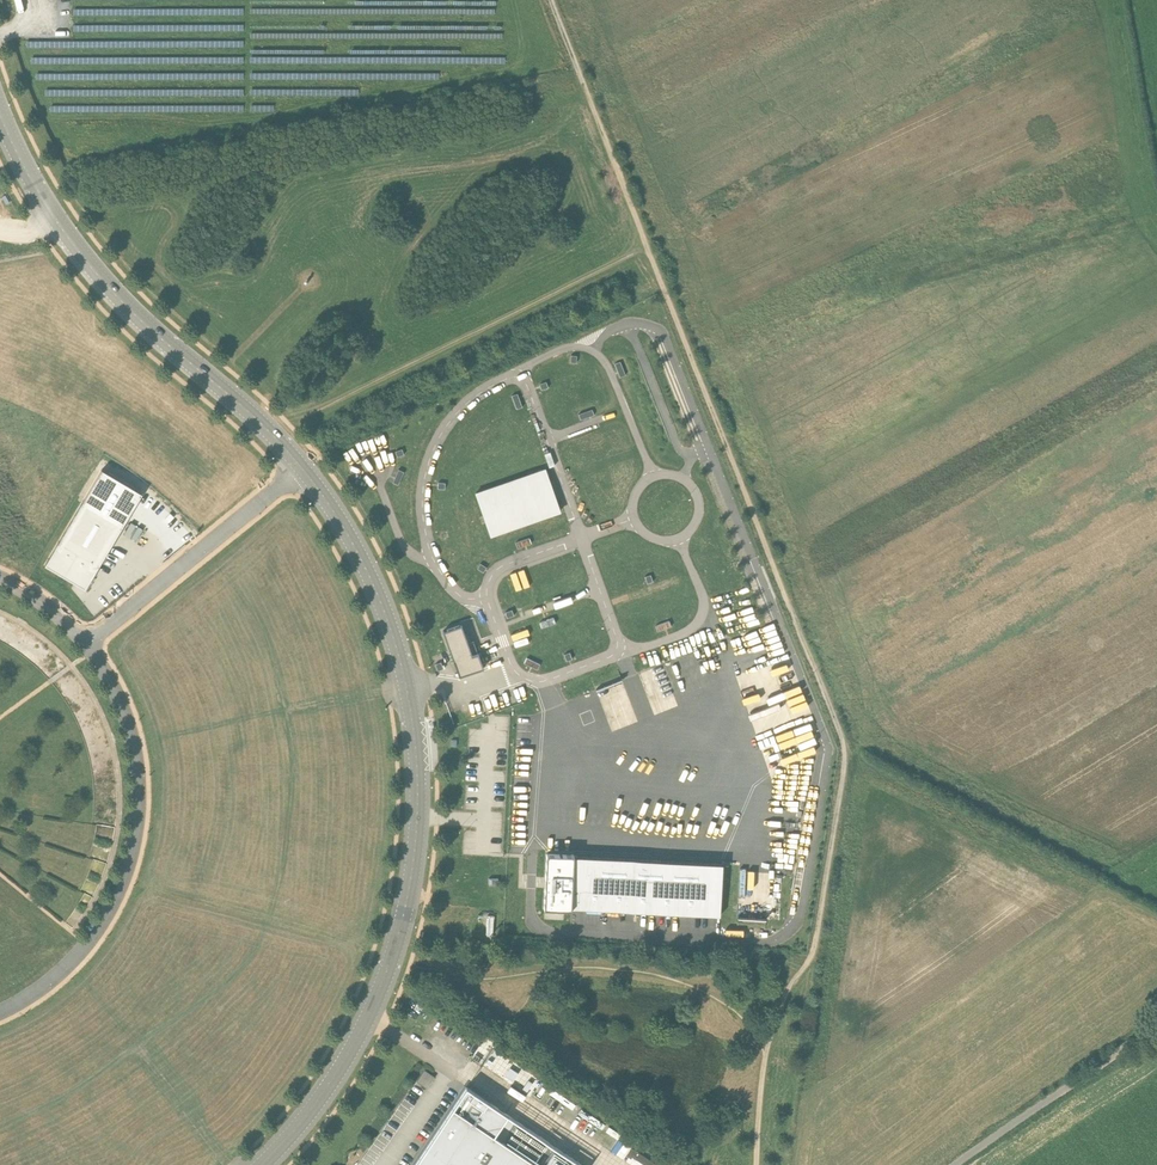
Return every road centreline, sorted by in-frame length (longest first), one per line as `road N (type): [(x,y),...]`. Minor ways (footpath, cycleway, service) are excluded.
road 1 (track): [(757,1164),(765,1057),(818,930),(845,764),(841,736),(550,0)]
road 2 (tertiary): [(262,1164),(327,1090),(370,1017),(396,957),(419,839),(415,724),(389,619),(370,570),(304,469)]
road 3 (unclassified): [(534,848),(538,928),(726,943),(764,943),(788,932),(802,910),(828,741),(785,637)]
road 4 (tertiary): [(304,469),(82,260),(0,126)]
road 5 (unclassified): [(0,1013),(86,949),(126,880),(136,839),(135,747),(89,641)]
road 6 (track): [(647,247),(272,434)]
road 7 (track): [(788,990),(754,1009),(731,1007),(673,980),(612,969),(489,979),(410,965)]
road 8 (unclassified): [(89,641),(304,469)]
road 9 (residential): [(1156,1022),(954,1164)]
road 10 (unclassified): [(519,377),(481,392),(435,445),(423,497),(434,562)]
road 11 (unclassified): [(785,637),(710,449)]
road 12 (unclassified): [(581,540),(519,377)]
road 13 (unclassified): [(710,449),(664,332),(630,326)]
road 14 (unclassified): [(587,349),(608,369),(653,478)]
road 15 (unclassified): [(693,455),(678,446),(630,326)]
road 16 (unclassified): [(371,464),(406,550),(434,562)]
road 17 (unclassified): [(581,540),(622,656)]
road 18 (unclassified): [(487,599),(499,570),(581,540)]

